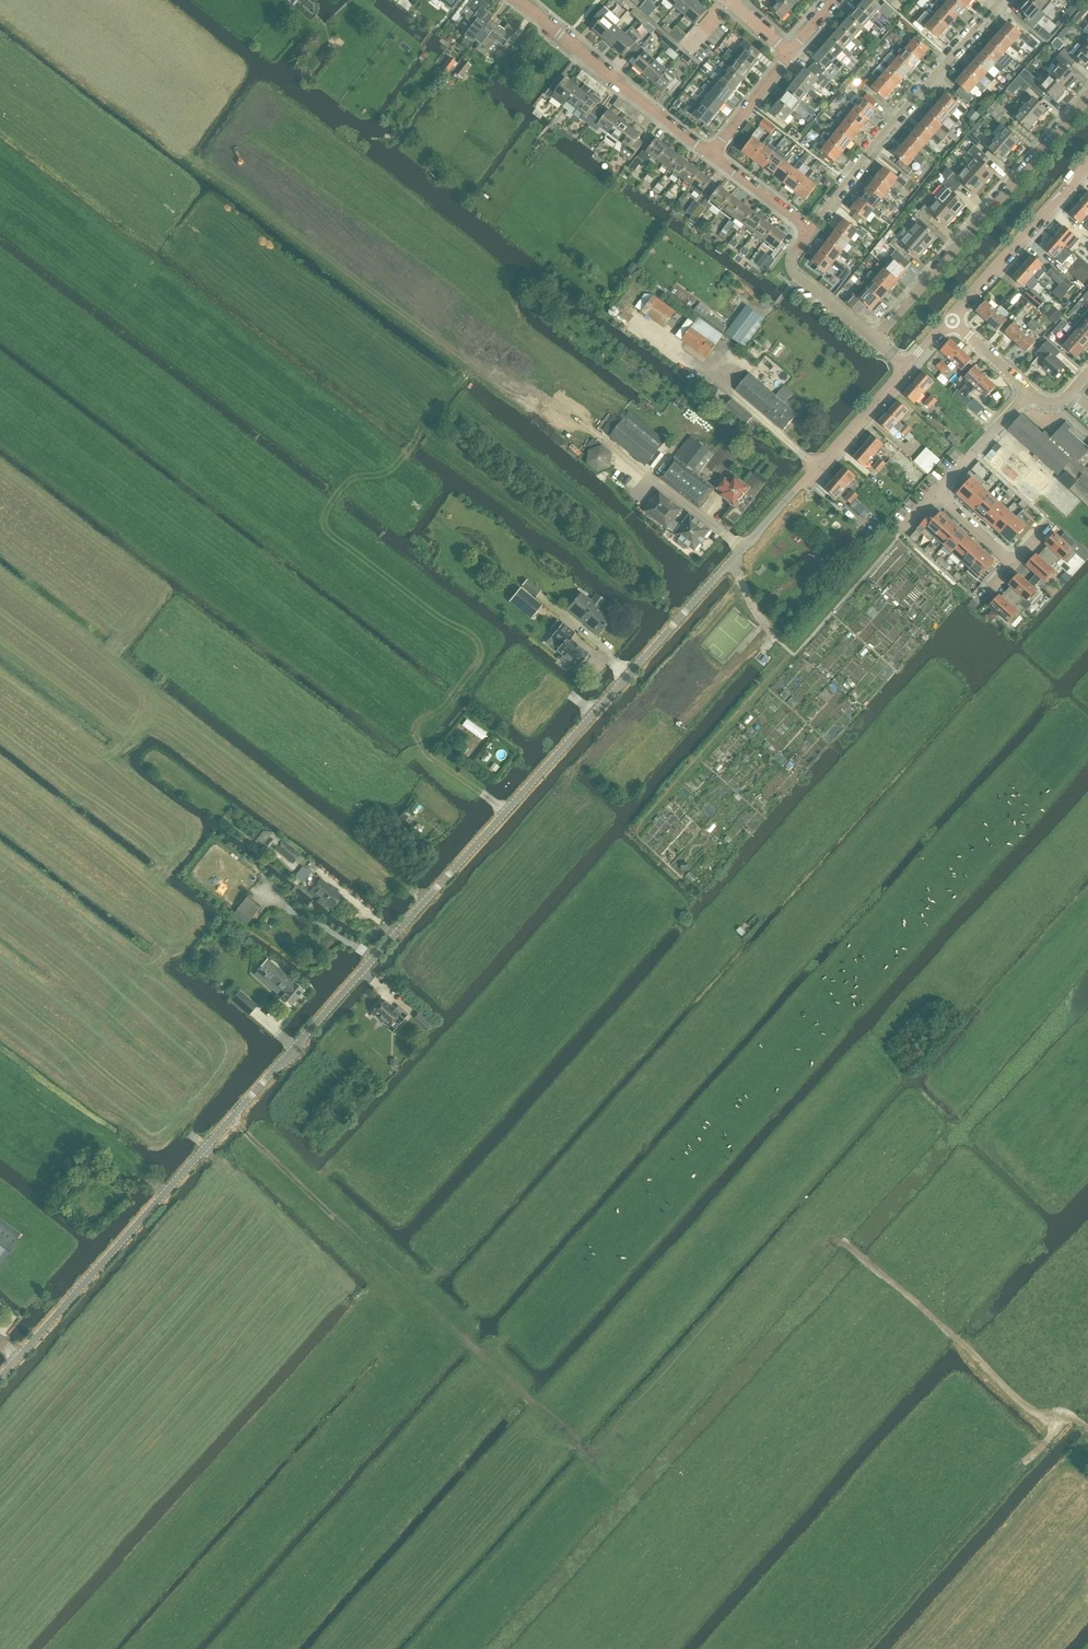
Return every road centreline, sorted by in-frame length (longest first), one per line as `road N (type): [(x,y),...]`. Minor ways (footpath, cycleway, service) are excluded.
road 1 (unclassified): [(0,1378),(905,369)]
road 2 (track): [(0,1027),(19,1040),(63,1049),(99,1031),(162,947),(62,811),(129,730),(186,724),(426,900)]
road 3 (residential): [(872,337),(1087,97)]
road 4 (residential): [(808,231),(1008,0)]
road 5 (track): [(1058,1419),(1038,1416),(842,1241)]
road 6 (track): [(390,1322),(205,1148)]
road 7 (residential): [(713,155),(517,0)]
road 8 (track): [(587,1456),(455,1331),(484,1295)]
road 9 (residential): [(950,321),(1087,164)]
road 10 (track): [(418,1295),(307,1191),(333,1167)]
road 11 (track): [(207,1147),(63,1049)]
road 12 (residential): [(872,337),(791,266),(808,231)]
road 13 (residential): [(939,490),(1030,392)]
road 14 (residential): [(713,155),(788,54)]
road 15 (residential): [(808,231),(713,155)]

